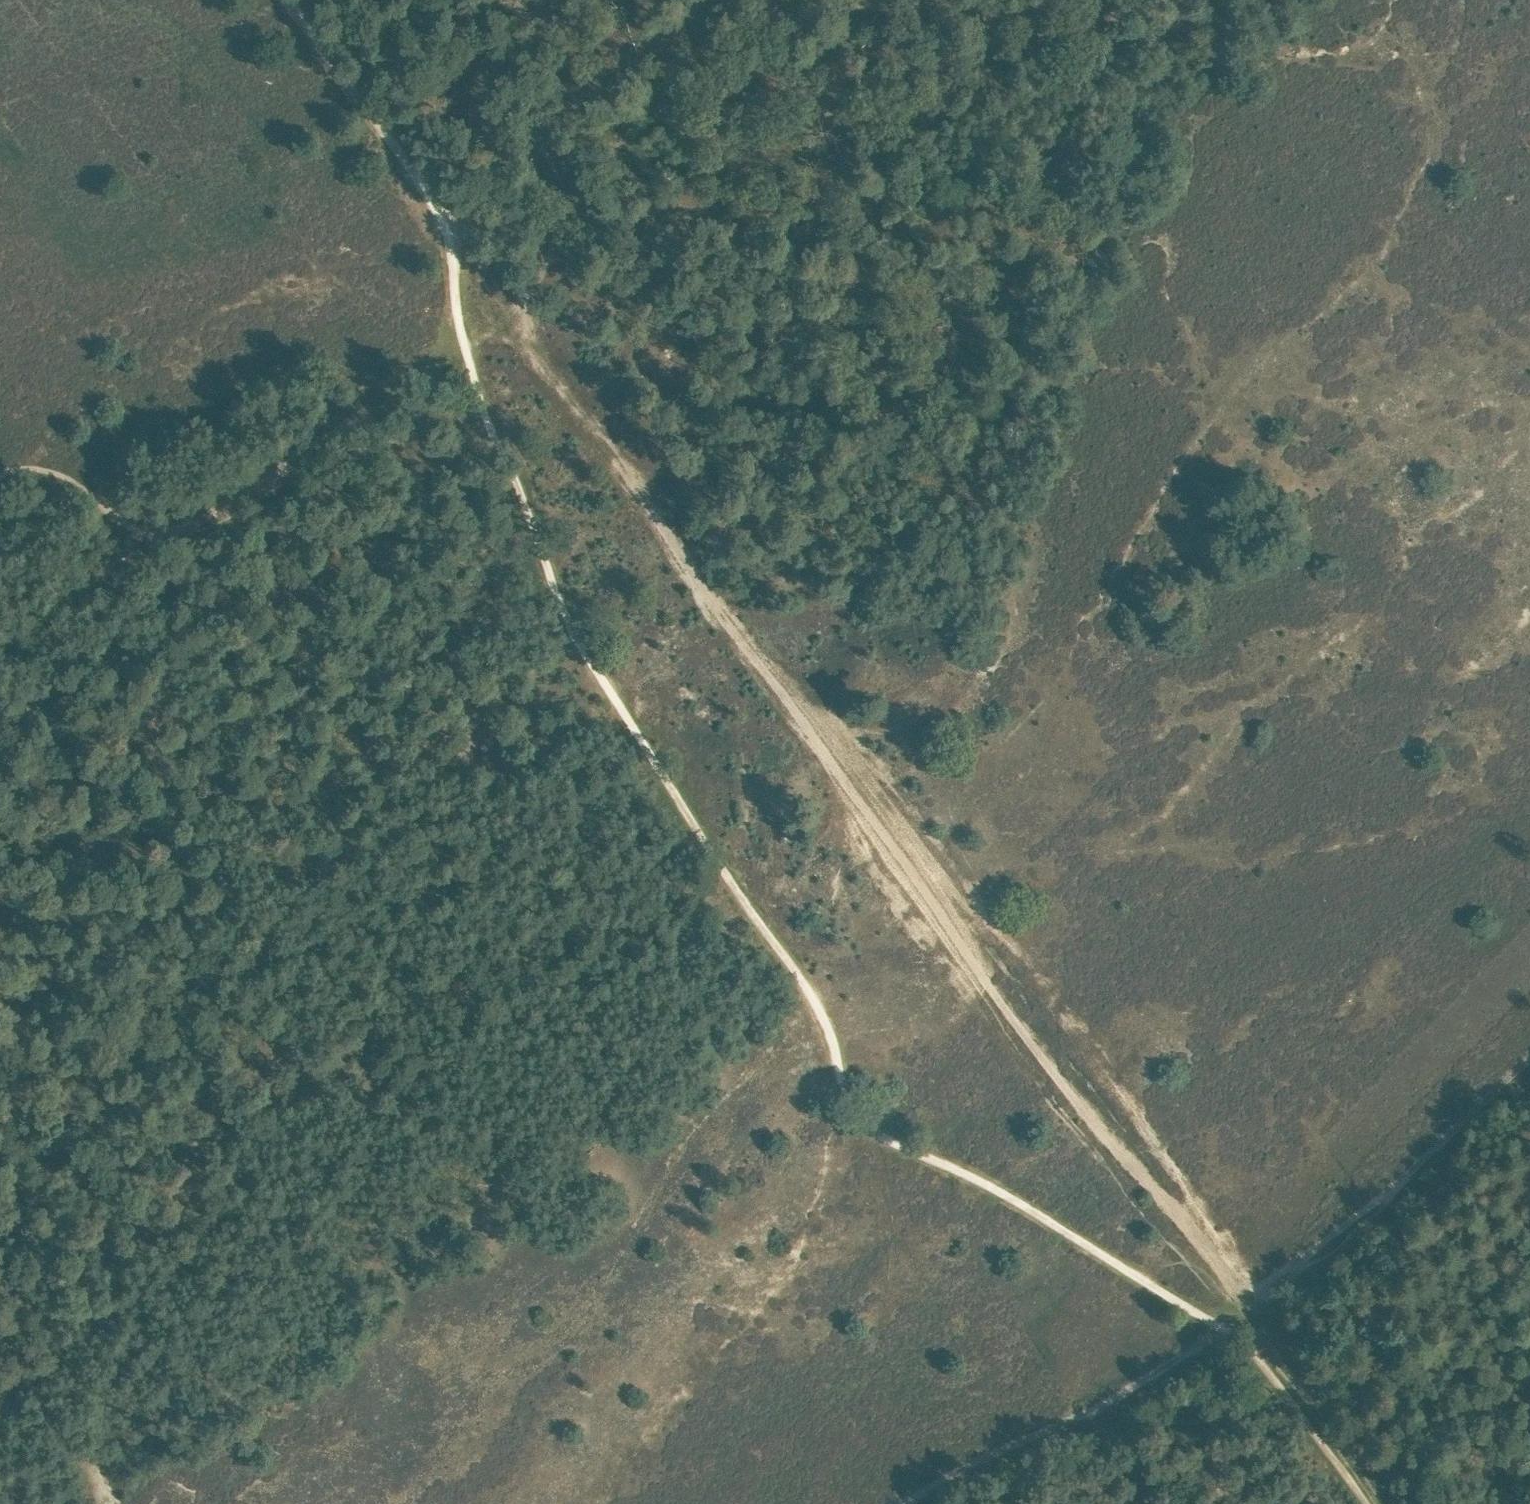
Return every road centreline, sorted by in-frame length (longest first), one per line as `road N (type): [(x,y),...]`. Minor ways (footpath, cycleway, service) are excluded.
road 1 (track): [(1255,1310),(1394,1503)]

